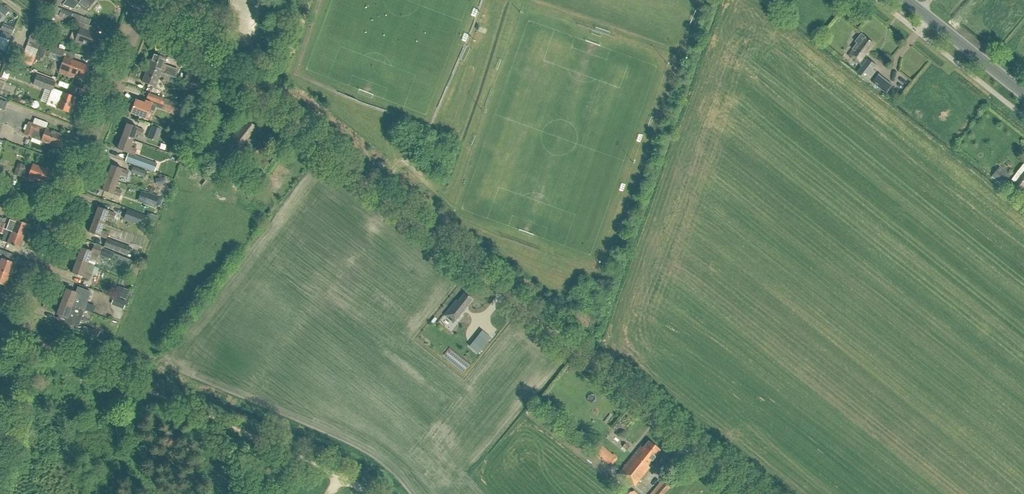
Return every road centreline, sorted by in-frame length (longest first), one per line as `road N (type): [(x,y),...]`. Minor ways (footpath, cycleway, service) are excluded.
road 1 (unclassified): [(755,493),(144,8)]
road 2 (track): [(108,373),(367,493)]
road 3 (unclassified): [(62,215),(144,8)]
road 4 (primary): [(1023,93),(907,0)]
road 5 (unclassified): [(23,337),(62,215)]

